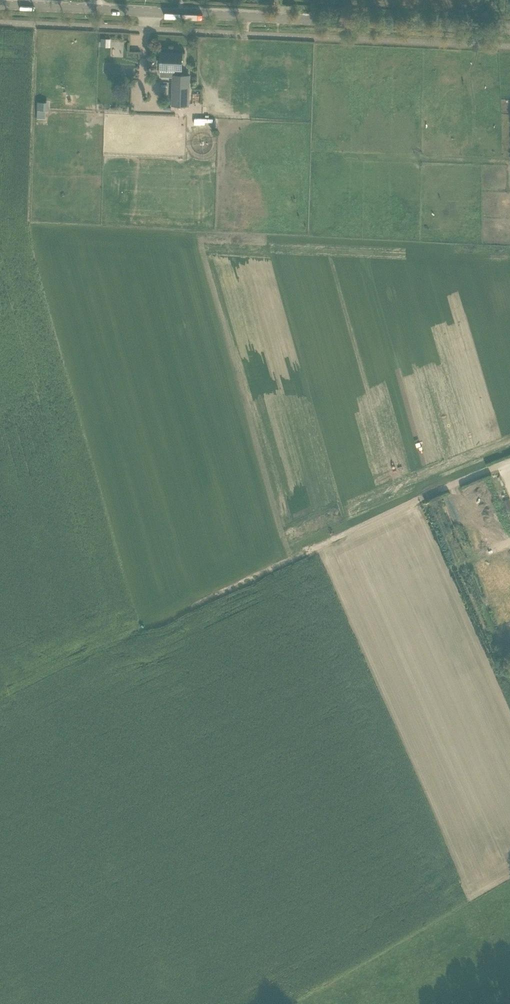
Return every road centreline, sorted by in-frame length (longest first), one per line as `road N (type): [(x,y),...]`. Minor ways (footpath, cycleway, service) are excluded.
road 1 (tertiary): [(509,30),(95,10)]

